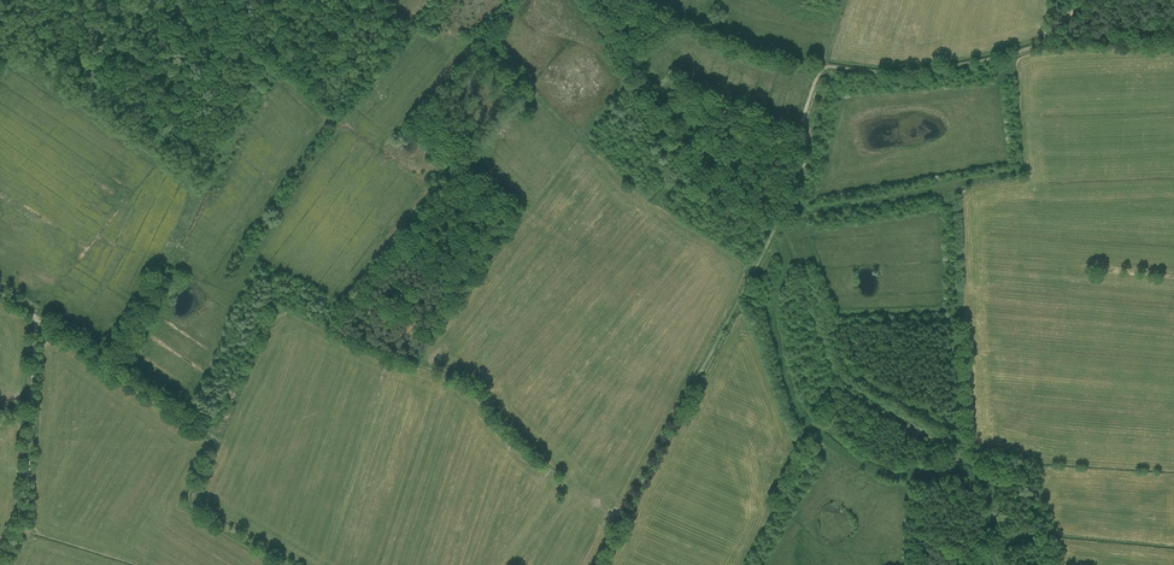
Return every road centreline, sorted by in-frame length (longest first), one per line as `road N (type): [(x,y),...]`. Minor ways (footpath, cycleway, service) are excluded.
road 1 (track): [(597,564),(781,220),(801,128),(825,69)]
road 2 (track): [(298,0),(116,370)]
road 3 (track): [(116,370),(216,438),(189,497),(195,510),(289,564)]
road 4 (track): [(825,69),(906,74),(987,61),(1039,45),(1086,0)]
road 5 (unclassified): [(4,564),(25,517),(37,317)]
road 6 (track): [(773,234),(690,190),(674,148),(616,75)]
road 7 (track): [(0,292),(116,370)]

